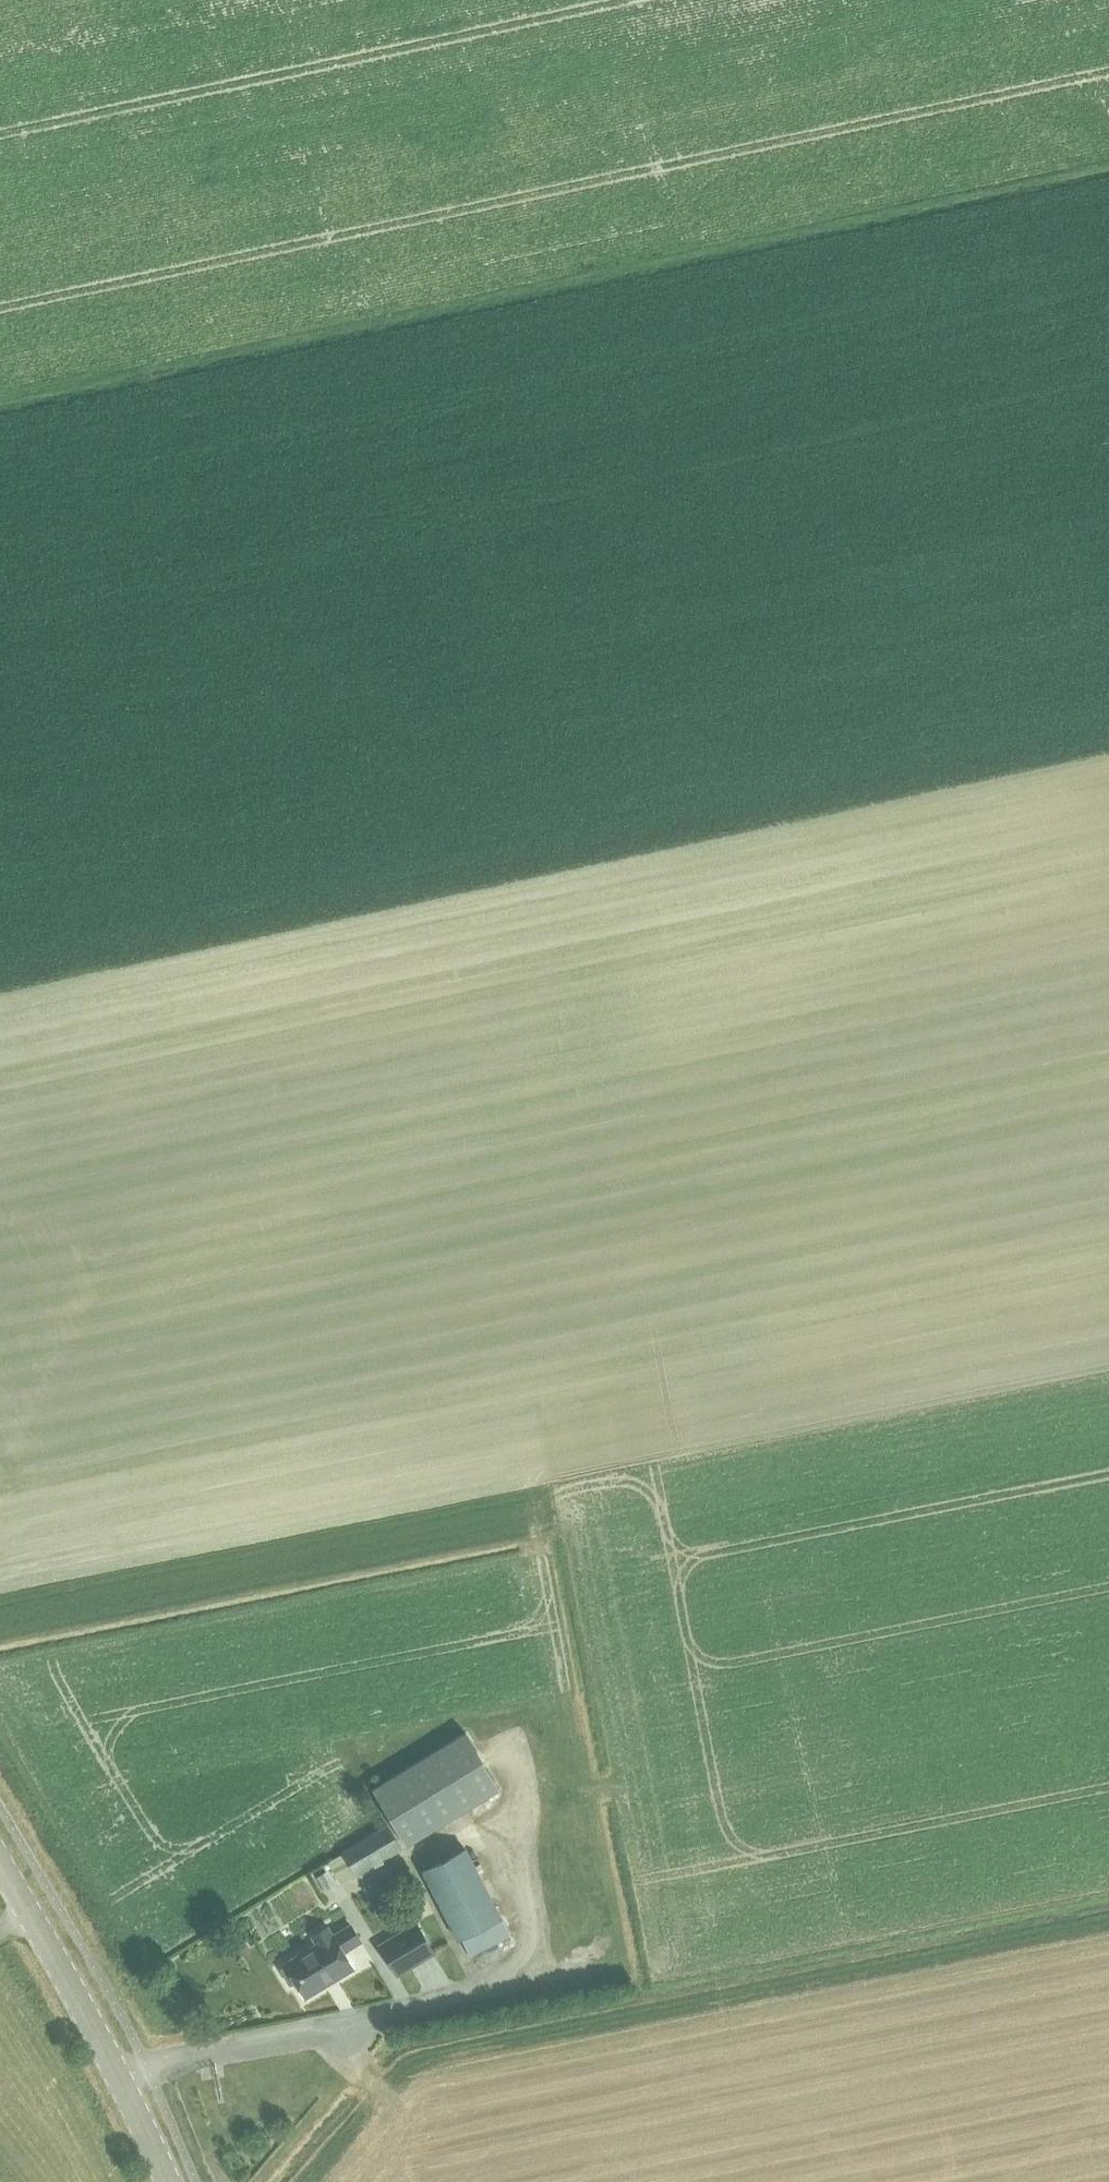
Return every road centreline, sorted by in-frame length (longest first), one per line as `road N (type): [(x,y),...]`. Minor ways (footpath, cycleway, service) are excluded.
road 1 (tertiary): [(173,2181),(0,1861)]

